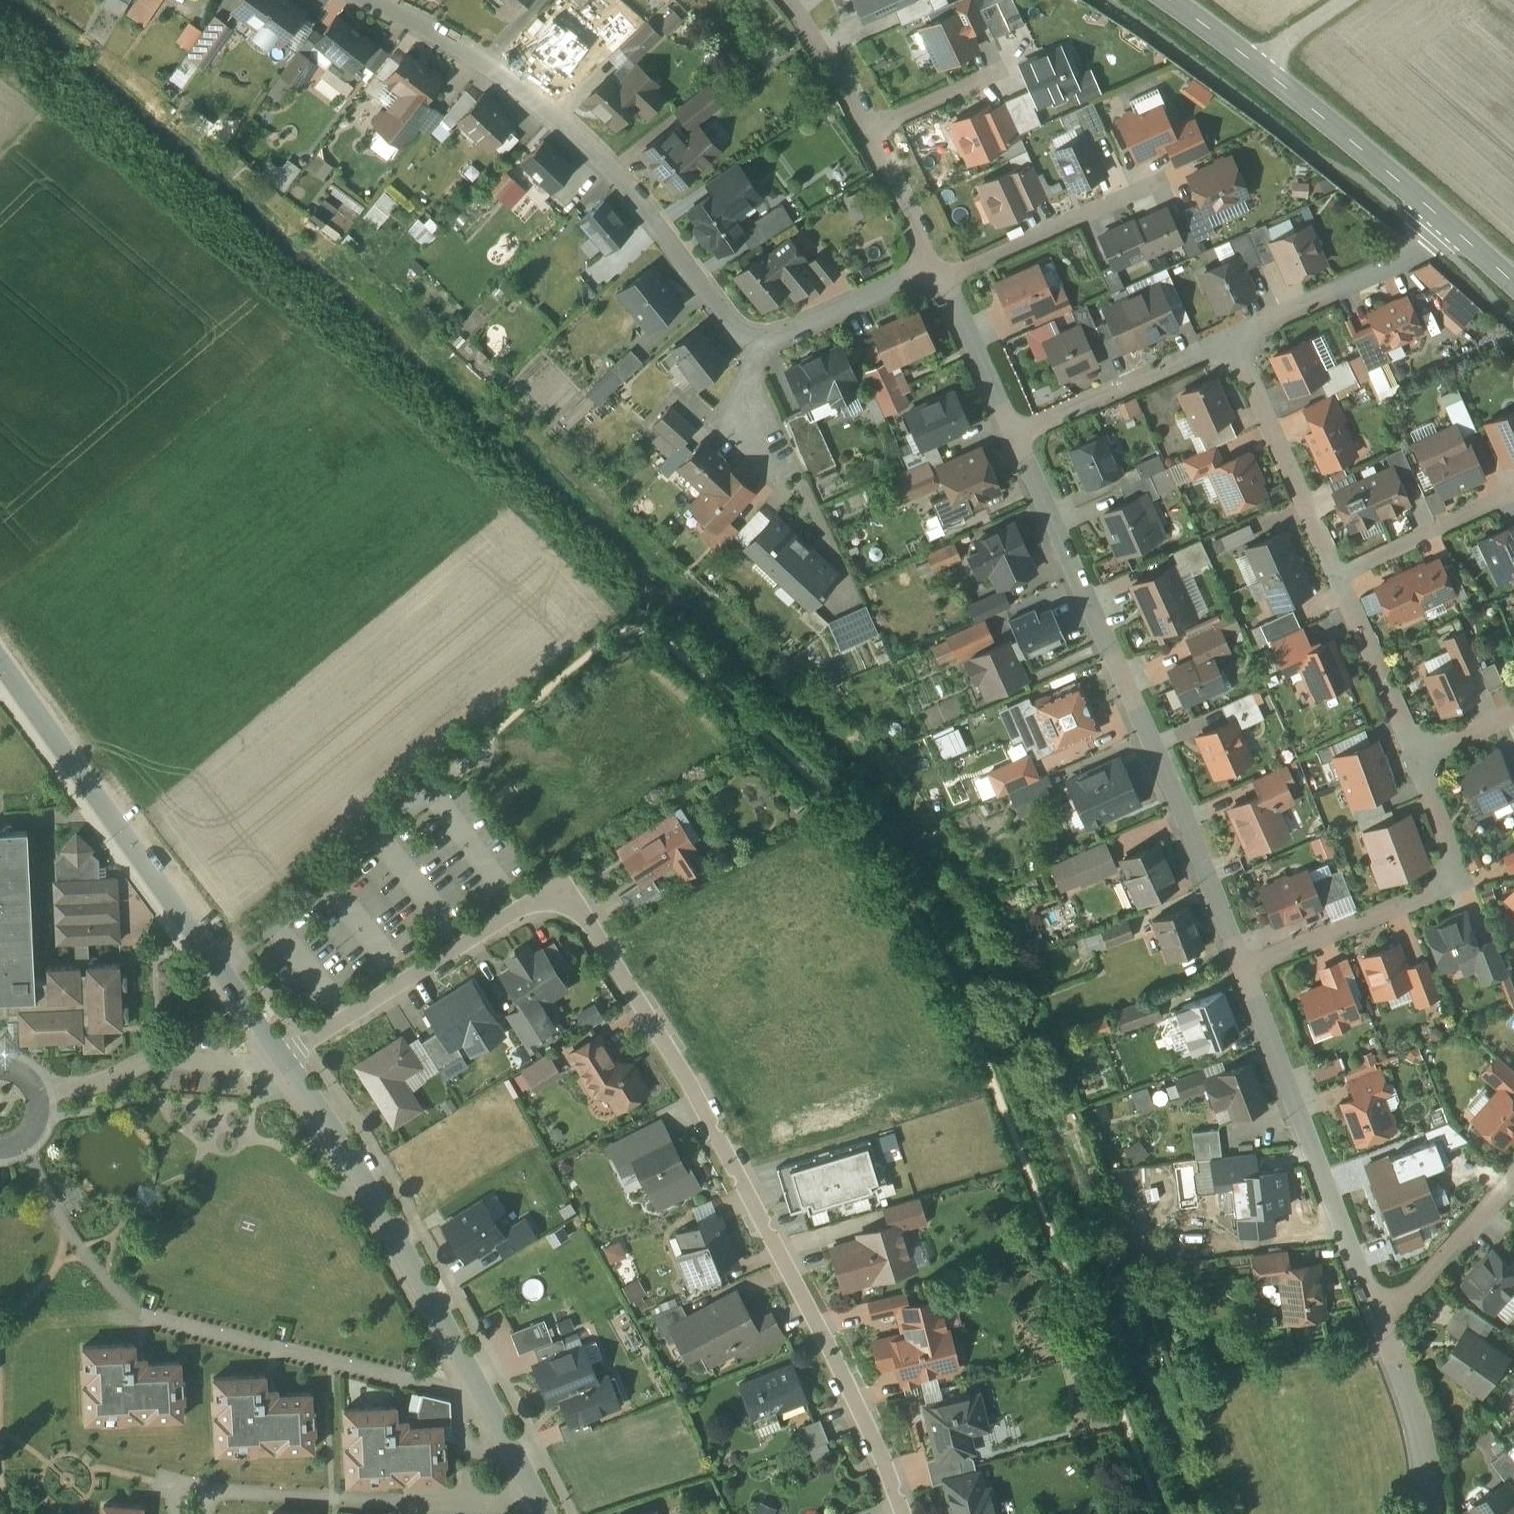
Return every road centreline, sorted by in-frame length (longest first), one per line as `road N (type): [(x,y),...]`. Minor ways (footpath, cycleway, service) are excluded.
road 1 (residential): [(902,1513),(868,1425),(755,1205),(566,889),(282,1058)]
road 2 (residential): [(1015,436),(1175,795),(1242,967)]
road 3 (residential): [(368,0),(491,69),(568,129),(655,221),(752,349)]
road 4 (residential): [(282,1058),(365,1182),(544,1513)]
road 5 (residential): [(0,662),(282,1058)]
road 6 (residential): [(1242,967),(1383,1327)]
road 7 (residential): [(1416,759),(1461,881),(1242,967)]
road 8 (secondary): [(1441,217),(1168,0)]
road 9 (residential): [(1230,341),(1336,578)]
road 10 (residential): [(1230,341),(1388,269),(1441,217)]
road 11 (residential): [(946,277),(1162,182)]
road 12 (residential): [(1015,436),(1230,341)]
road 13 (residential): [(1336,578),(1416,759)]
road 14 (residential): [(752,349),(932,268)]
road 15 (residential): [(1336,578),(1513,491)]
road 16 (residential): [(1383,1327),(1513,1181)]
road 17 (residential): [(1383,1327),(1423,1456),(1427,1513)]
road 18 (residential): [(946,277),(1015,436)]
road 19 (residential): [(786,0),(864,133)]
road 20 (residential): [(864,133),(932,268)]
road 21 (residential): [(998,73),(864,133)]

